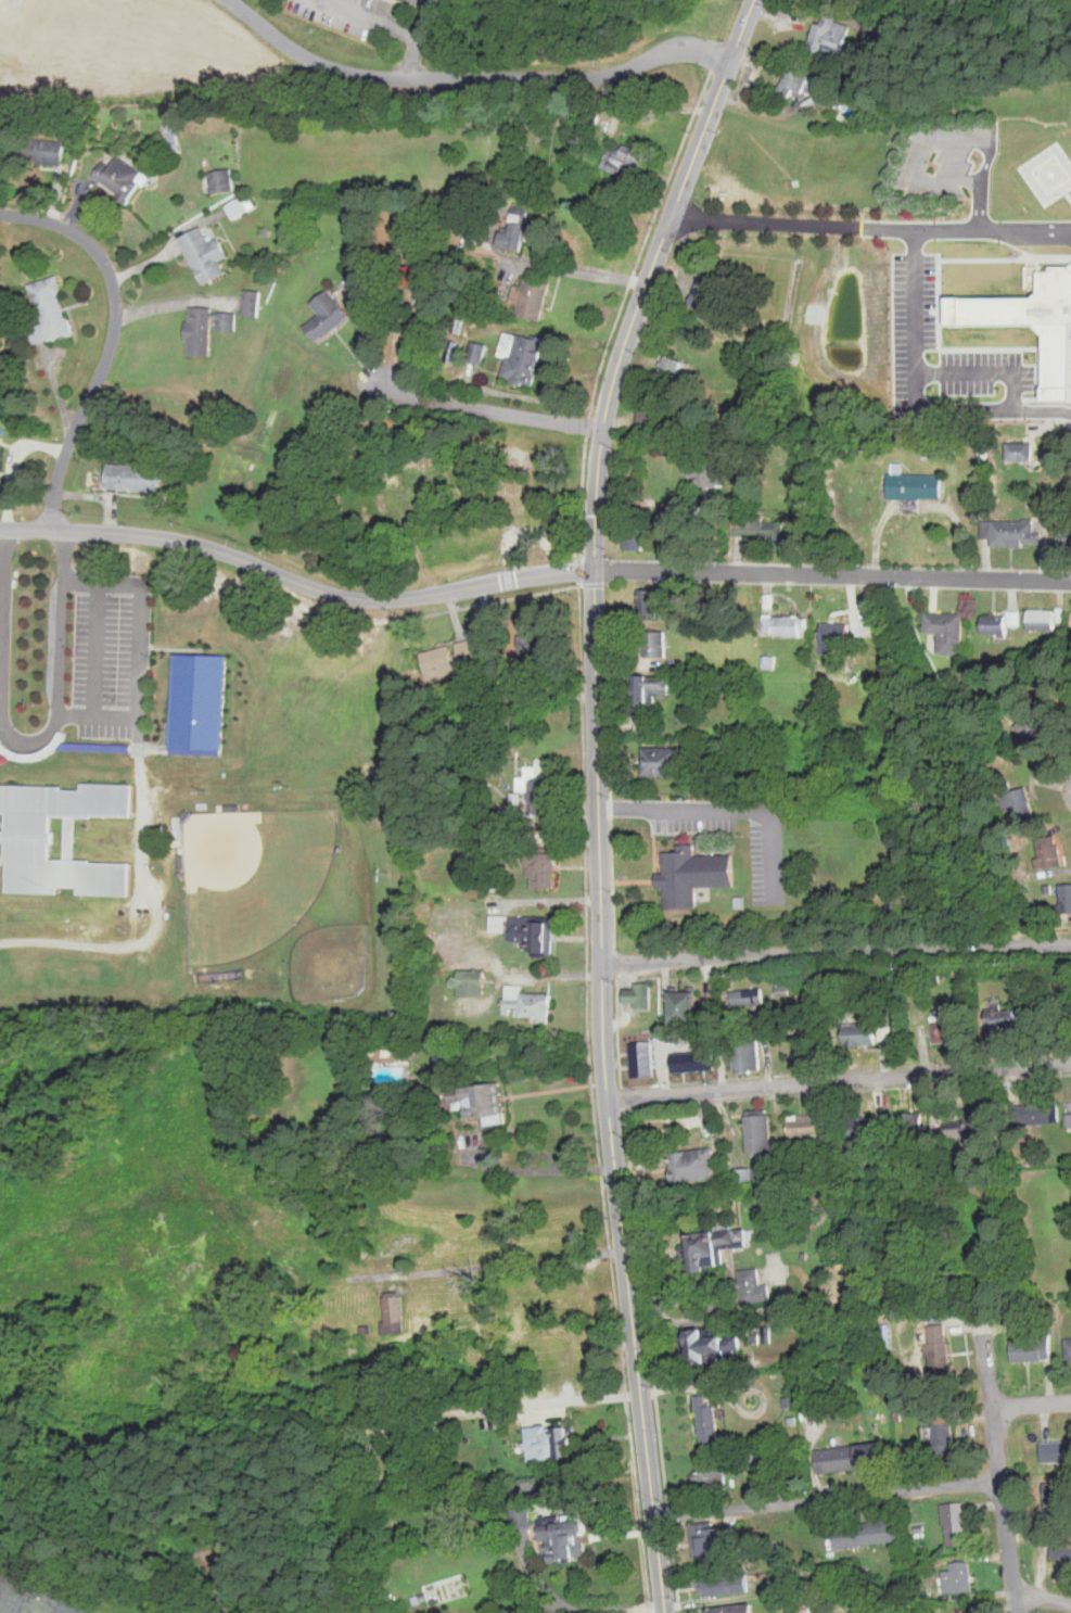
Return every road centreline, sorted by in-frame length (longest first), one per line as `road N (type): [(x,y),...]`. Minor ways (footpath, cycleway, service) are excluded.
road 1 (secondary): [(666,1612),(601,1033),(591,570),(603,427),(621,350),(754,0)]
road 2 (residential): [(591,570),(361,599),(174,539),(0,527)]
road 3 (residential): [(732,55),(670,47),(582,78),(358,77),(311,60),(229,0)]
road 4 (residential): [(1070,581),(591,570)]
road 5 (residential): [(1070,945),(600,964)]
road 6 (residential): [(608,1102),(1070,1062)]
road 7 (residential): [(672,217),(1070,232)]
road 8 (residential): [(0,217),(69,230),(106,269),(114,293),(114,332),(67,440),(48,530)]
road 9 (residential): [(654,1519),(1000,1481)]
road 10 (residential): [(359,1278),(624,1250)]
road 11 (residential): [(603,427),(410,396),(382,381)]
road 12 (residential): [(1015,1612),(992,1407)]

